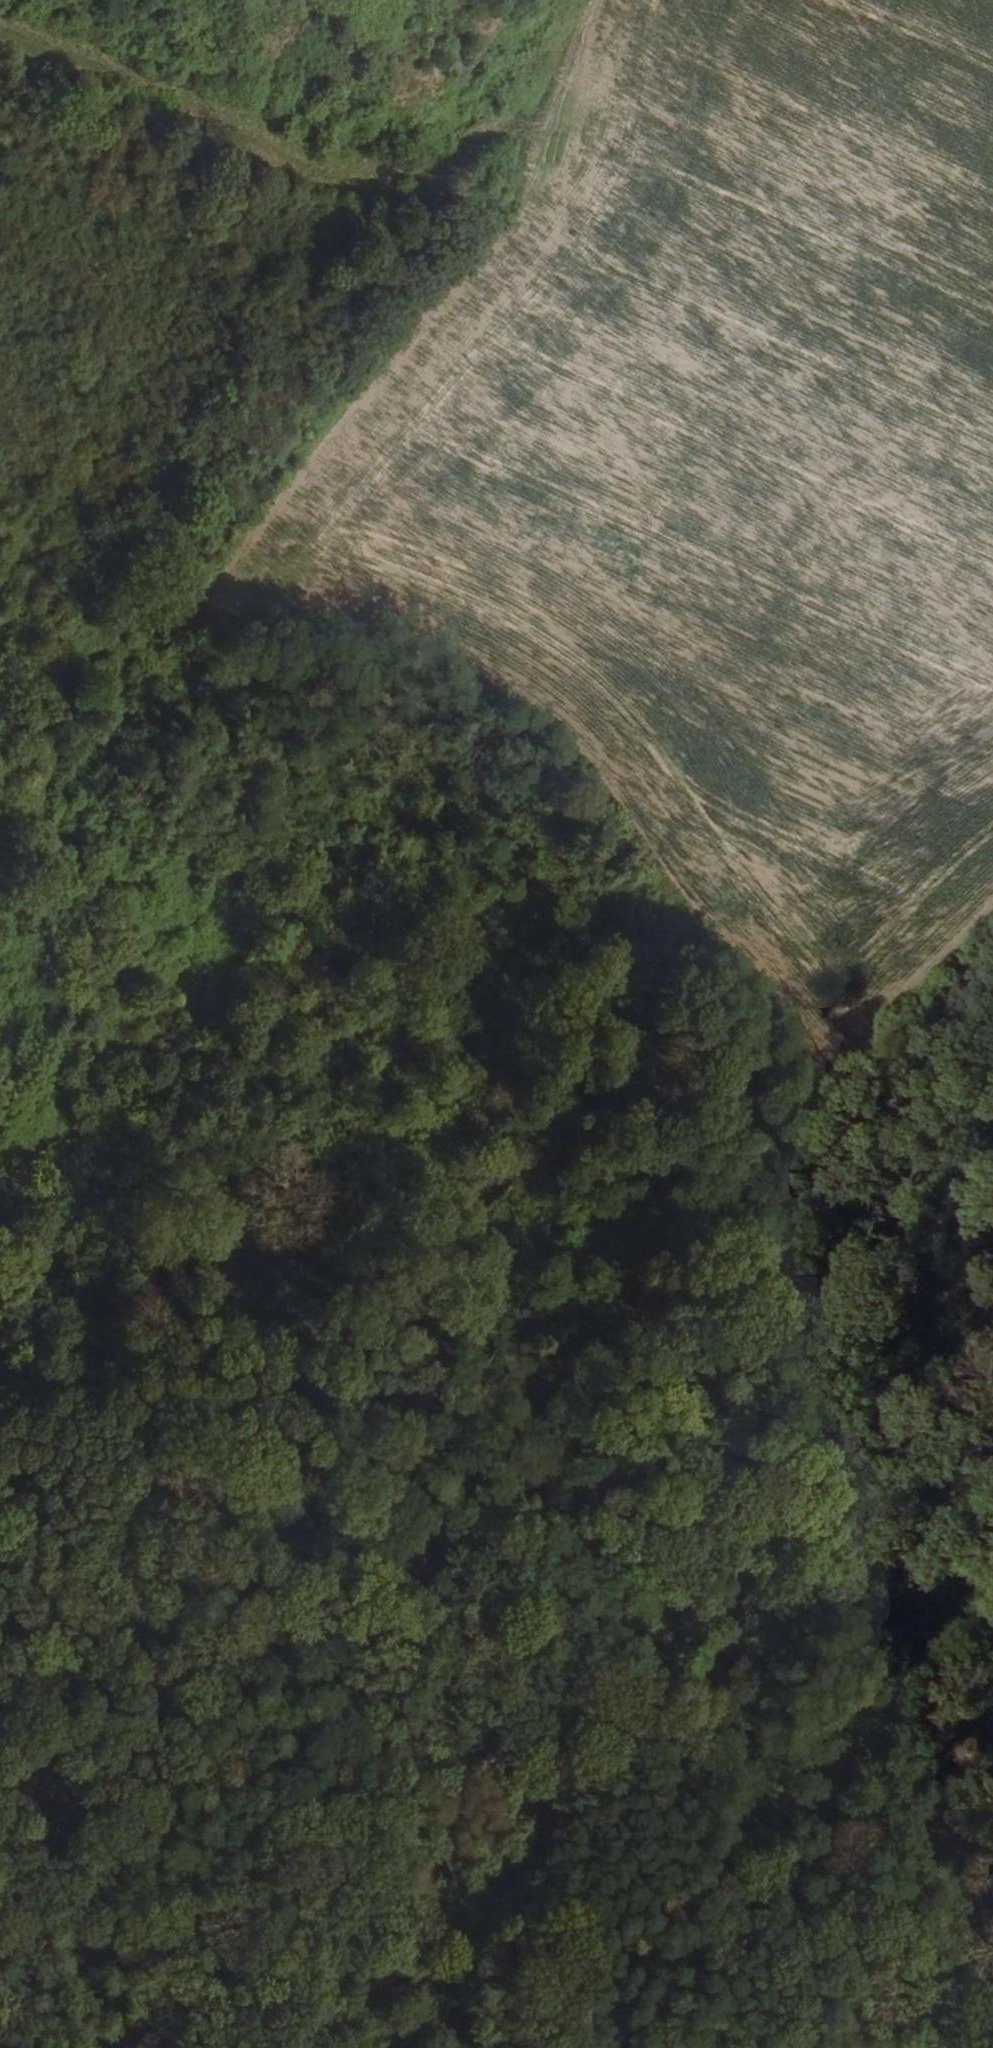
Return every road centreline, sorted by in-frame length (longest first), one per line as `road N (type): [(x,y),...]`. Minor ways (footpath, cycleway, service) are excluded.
road 1 (track): [(301,162),(0,31)]

